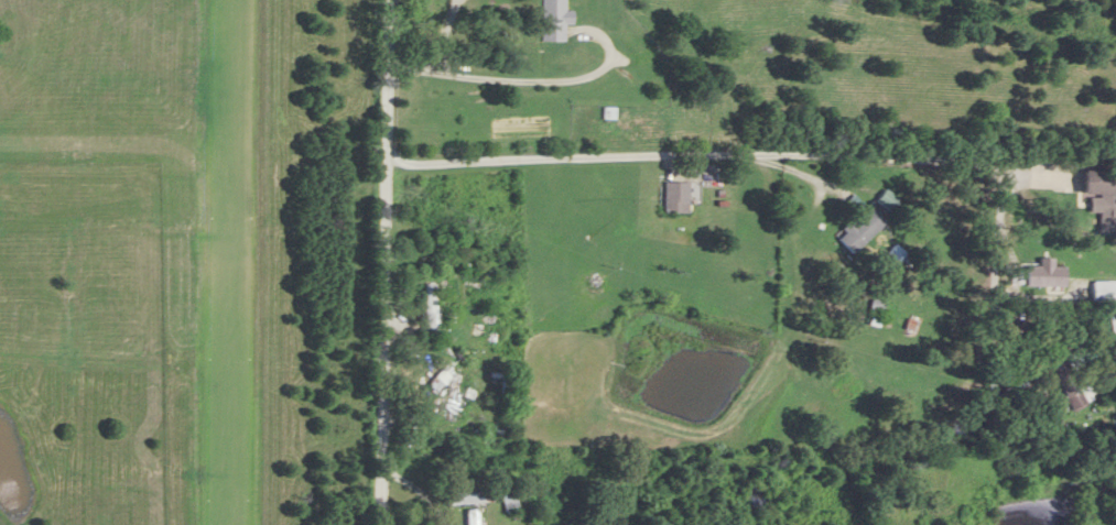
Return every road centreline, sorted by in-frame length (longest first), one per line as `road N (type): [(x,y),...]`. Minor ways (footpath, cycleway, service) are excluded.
road 1 (residential): [(387,158),(760,155),(802,176),(931,205),(1016,288)]
road 2 (residential): [(381,524),(390,0)]
road 3 (residential): [(760,155),(1115,172)]
road 4 (residential): [(524,81),(483,75),(514,45),(543,33),(586,31),(609,44),(610,62),(599,70),(524,81)]

